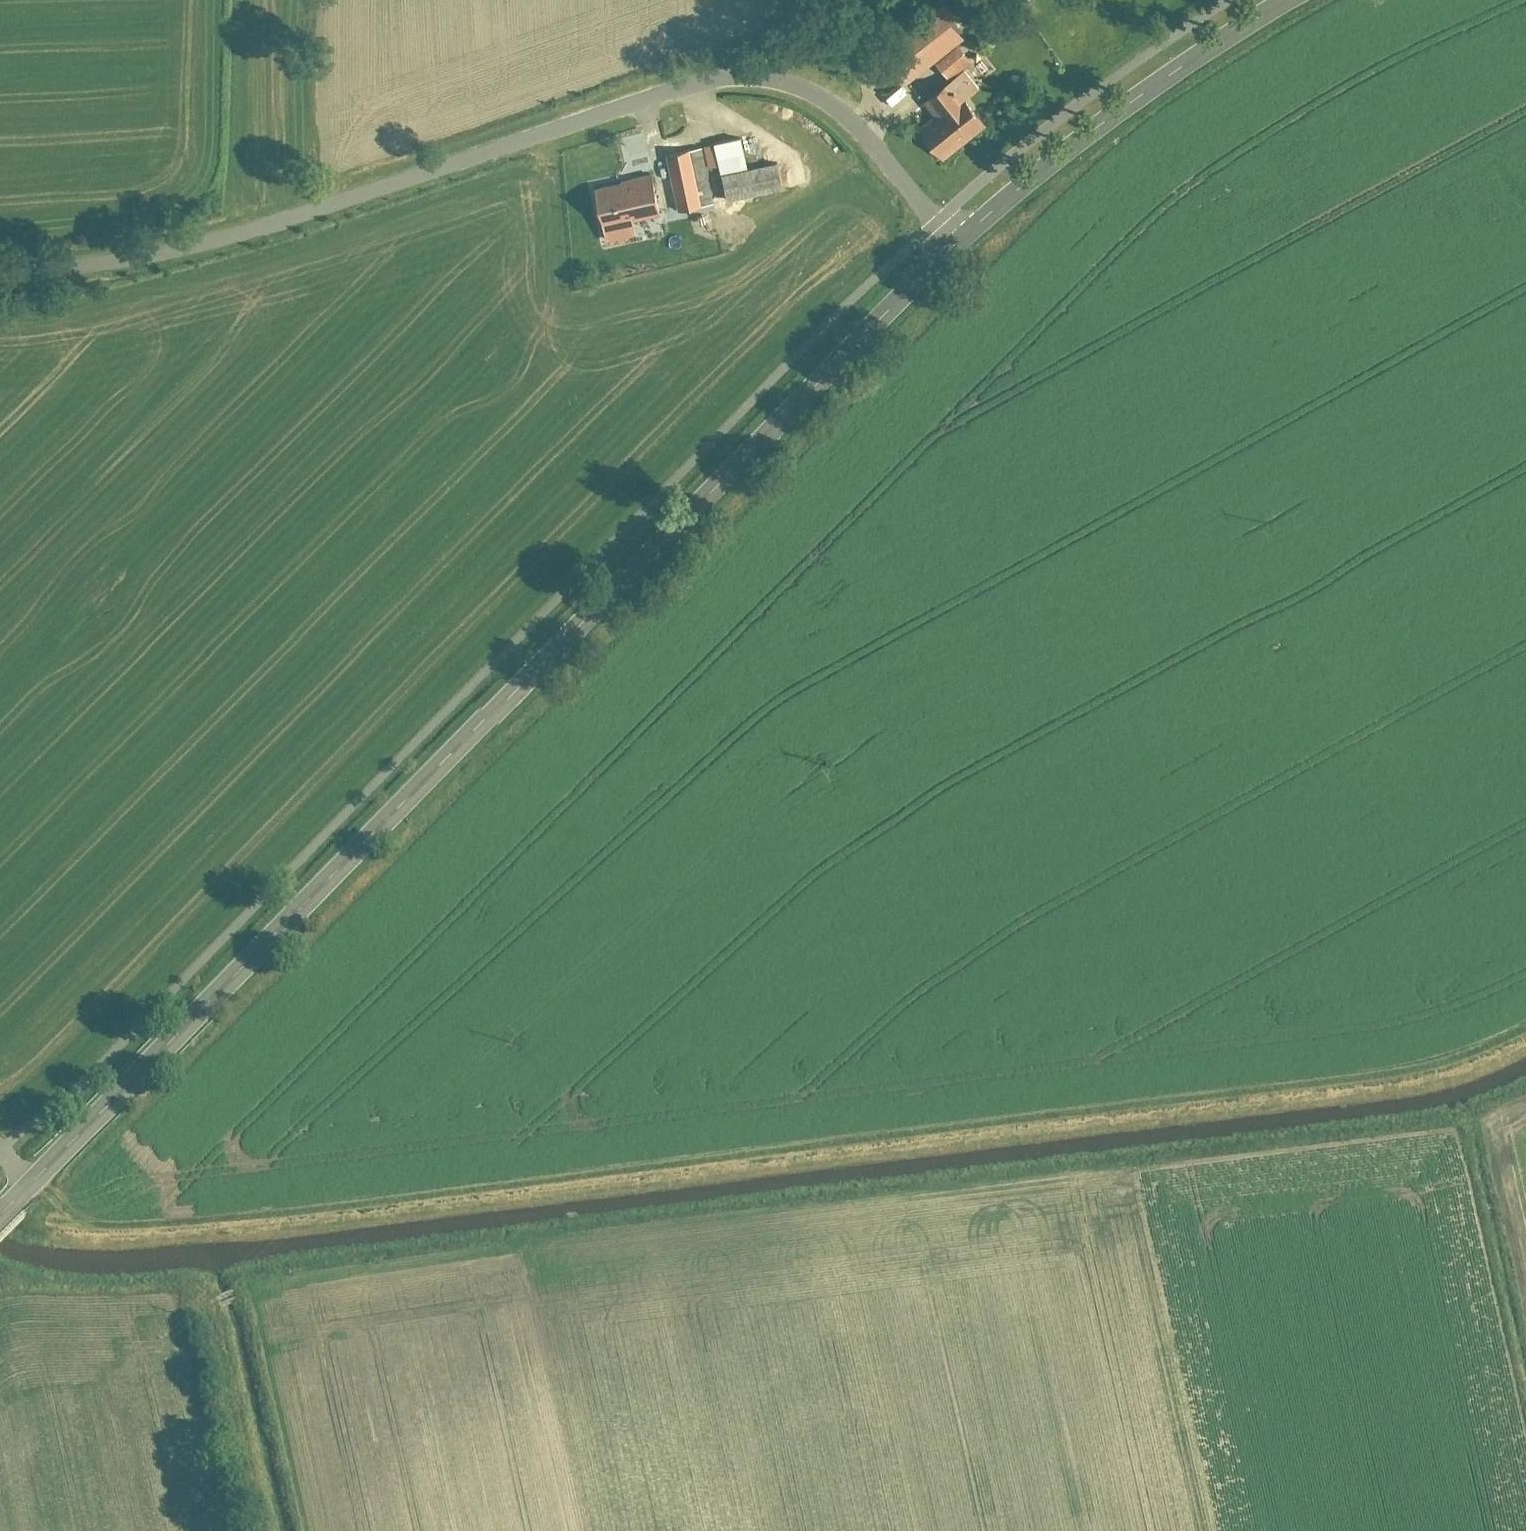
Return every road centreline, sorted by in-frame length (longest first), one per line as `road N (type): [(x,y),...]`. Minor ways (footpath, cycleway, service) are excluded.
road 1 (tertiary): [(957,243),(0,1215)]
road 2 (residential): [(957,243),(855,126),(801,89),(746,76),(684,88),(200,247),(0,277)]
road 3 (tertiary): [(1291,0),(1109,120),(957,243)]

